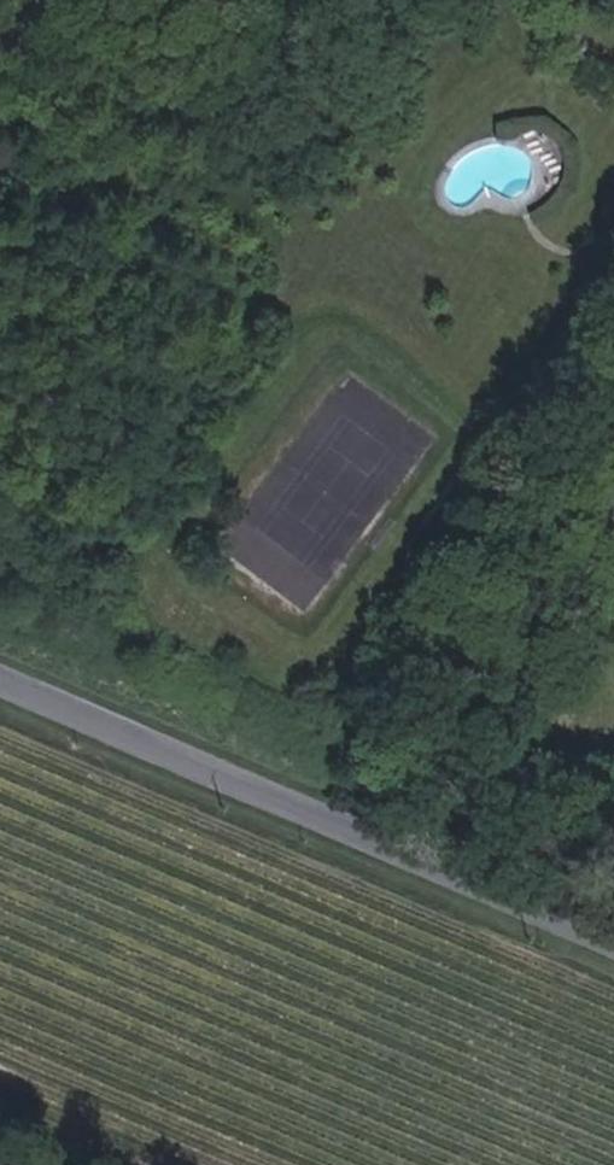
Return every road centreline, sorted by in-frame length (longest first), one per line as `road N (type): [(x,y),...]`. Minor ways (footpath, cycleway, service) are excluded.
road 1 (unclassified): [(0,674),(613,930)]

